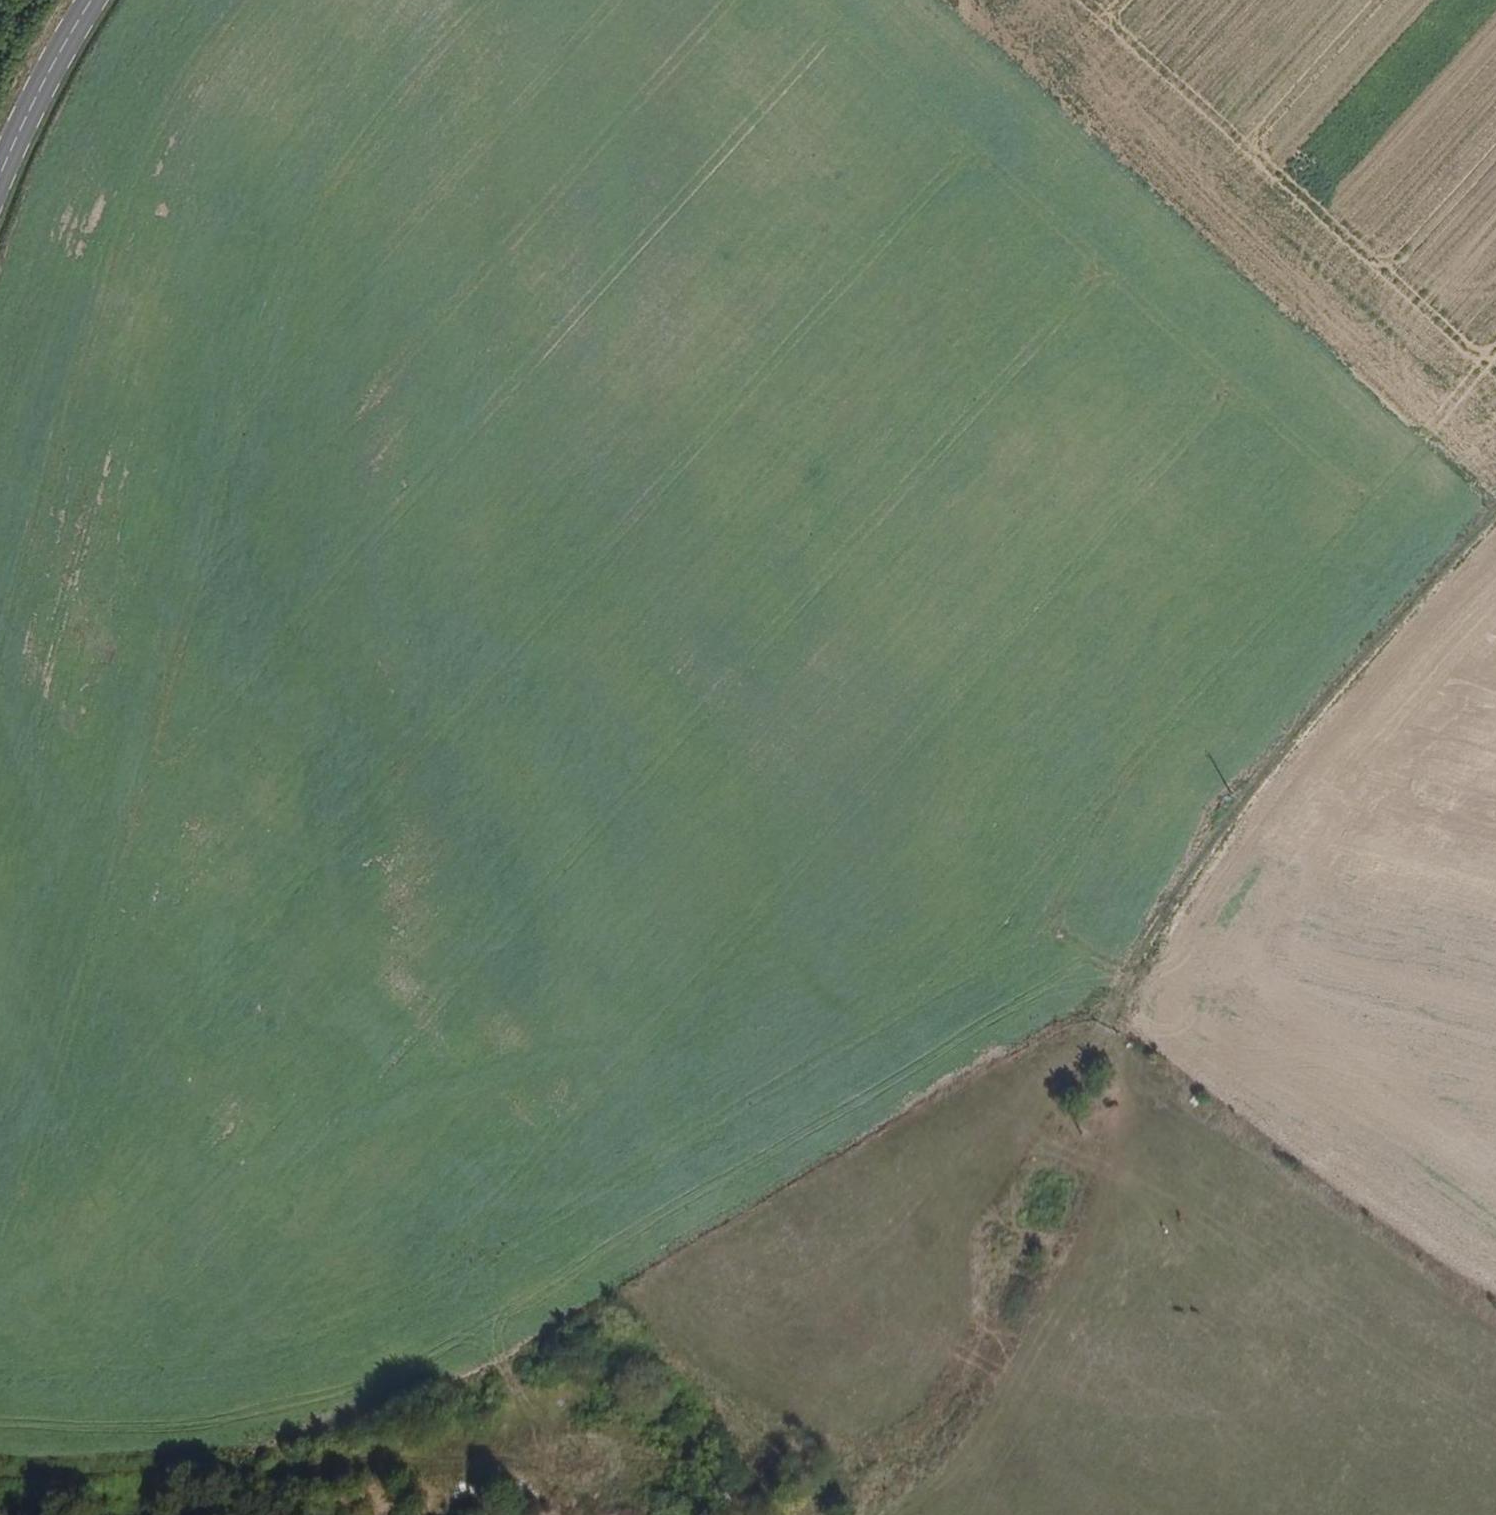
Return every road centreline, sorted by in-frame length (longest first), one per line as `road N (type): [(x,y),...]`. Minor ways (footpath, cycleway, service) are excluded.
road 1 (track): [(1013,1114),(1115,1011),(1176,885),(1254,780),(1495,516)]
road 2 (track): [(0,1428),(184,1430),(398,1373),(492,1327),(536,1427)]
road 3 (secondary): [(0,174),(90,0)]

